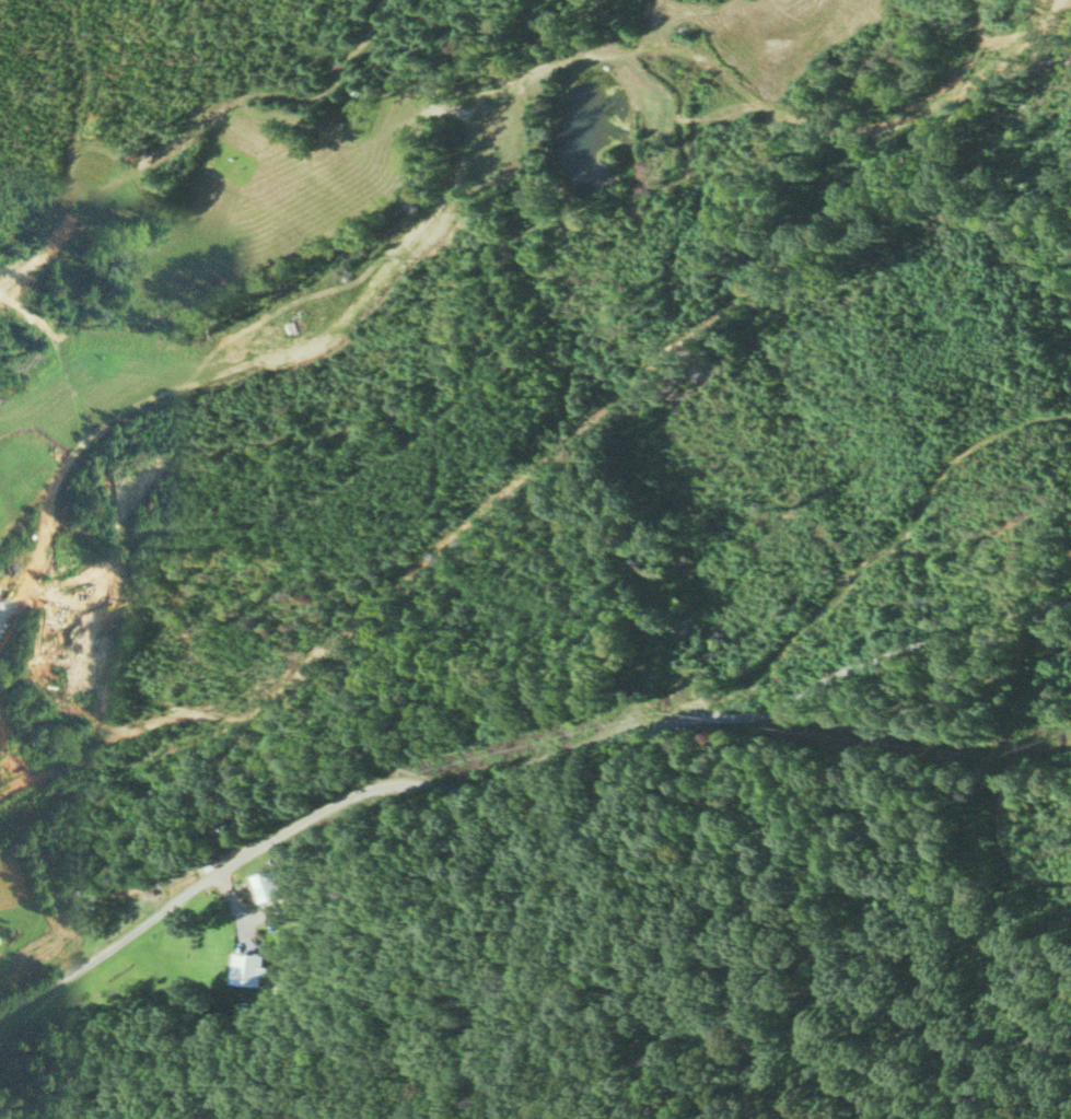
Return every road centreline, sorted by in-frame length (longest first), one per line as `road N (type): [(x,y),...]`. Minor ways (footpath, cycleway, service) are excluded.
road 1 (residential): [(0,1012),(342,796),(374,786),(485,786),(662,723),(764,713),(877,655),(1070,603)]
road 2 (residential): [(1070,696),(1013,753),(993,821),(1022,876),(1070,881)]

